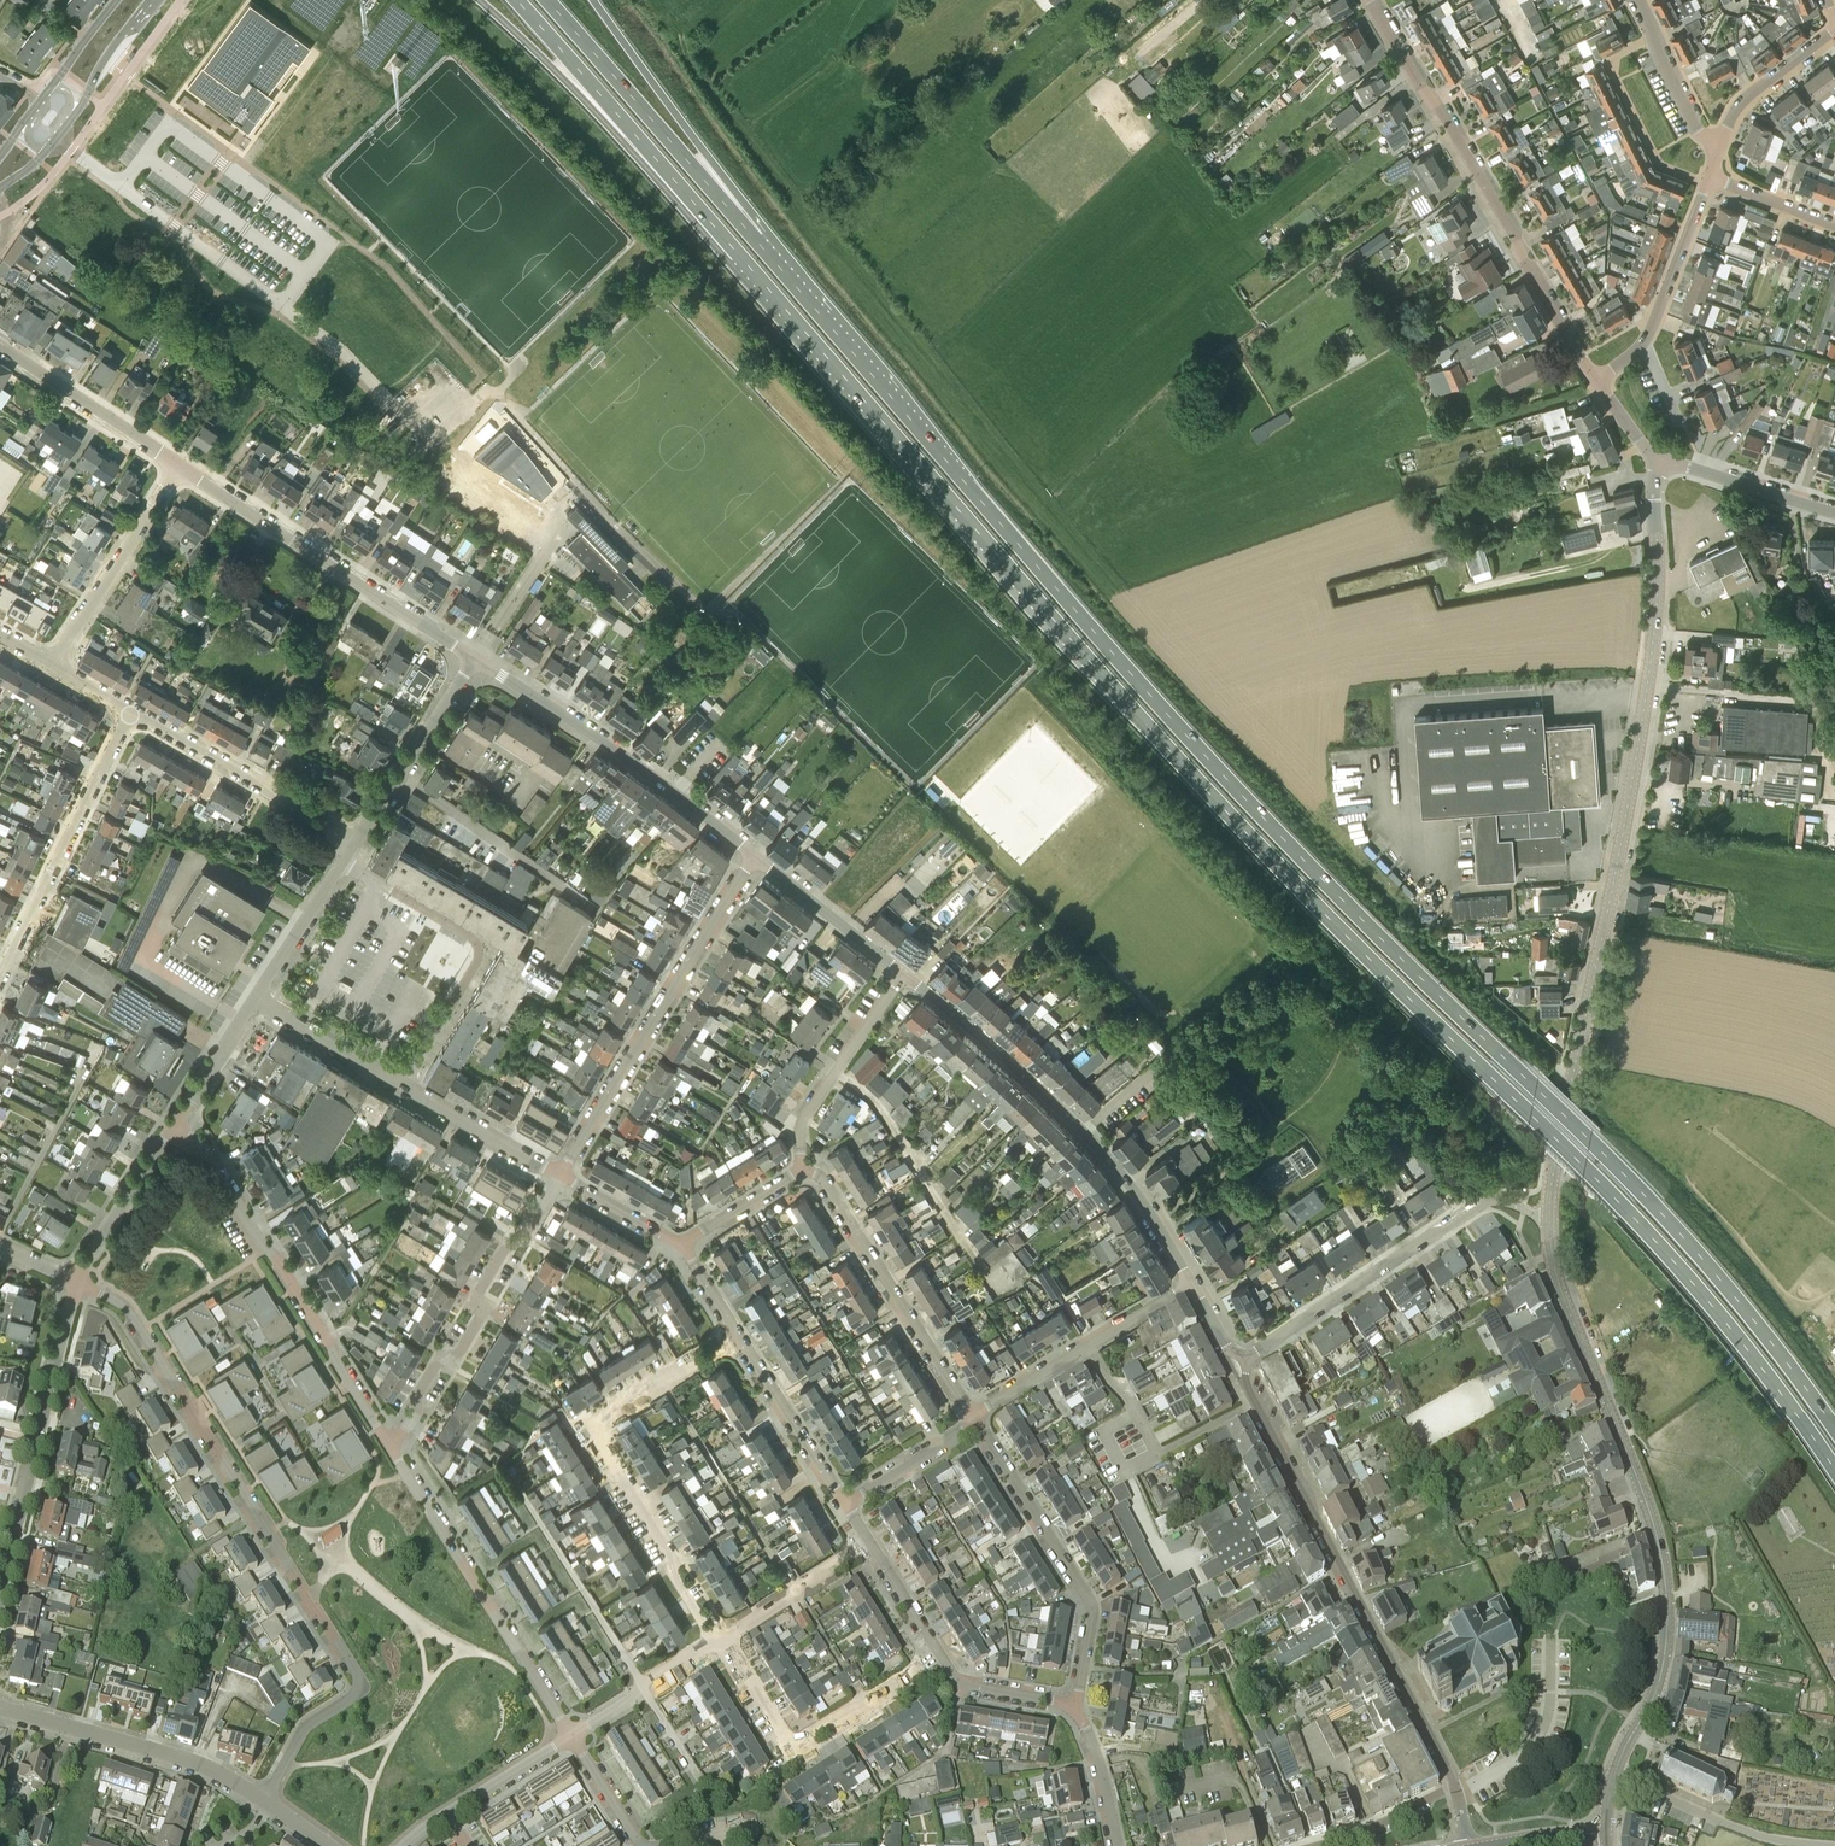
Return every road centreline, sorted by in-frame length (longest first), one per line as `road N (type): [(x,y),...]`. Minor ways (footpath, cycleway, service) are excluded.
road 1 (trunk): [(669,175),(1214,798),(1690,1279),(1834,1471)]
road 2 (trunk): [(1834,1430),(1706,1262),(1252,807),(755,239)]
road 3 (residential): [(1549,1213),(1636,764),(1655,636),(1654,485),(1662,458)]
road 4 (residential): [(1614,1773),(1658,1685),(1666,1586),(1651,1515),(1558,1284),(1549,1213)]
road 5 (residential): [(263,1802),(303,1730),(357,1693),(359,1678),(140,1330)]
road 6 (residential): [(1456,1786),(1246,1385),(1245,1358)]
road 7 (residential): [(1596,380),(1444,114),(1369,0)]
road 8 (residential): [(1191,1284),(1154,1219),(1084,1131),(904,973)]
road 9 (residential): [(713,1640),(597,1425),(599,1412),(741,1338)]
road 10 (residential): [(560,1175),(755,854)]
road 11 (residential): [(1245,1358),(1480,1203),(1502,1198),(1549,1213)]
road 12 (residential): [(474,658),(180,465)]
road 13 (residential): [(573,1737),(388,1441)]
road 14 (residential): [(755,854),(593,733),(474,658)]
road 15 (residential): [(388,1441),(416,1413),(434,1367),(460,1351),(481,1319),(478,1292),(560,1175)]
road 16 (residential): [(1074,1709),(1090,1602),(974,1418)]
road 17 (residential): [(405,1089),(480,947),(343,861)]
road 18 (residential): [(0,1594),(77,1283)]
road 19 (trunk): [(755,239),(546,0)]
road 20 (residential): [(974,1418),(826,1182),(801,1169)]
road 21 (residential): [(0,975),(130,713)]
road 22 (residential): [(937,1653),(793,1742),(730,1638)]
road 23 (trunk): [(755,239),(702,149),(594,0)]
road 24 (residential): [(263,1802),(196,1762),(0,1706)]
road 25 (residential): [(353,845),(130,713)]
road 26 (trunk): [(480,0),(669,175)]
road 27 (residential): [(974,1418),(1191,1284)]
road 28 (residential): [(51,665),(180,465)]
road 29 (unclassified): [(1834,1845),(1741,1829),(1614,1773)]
road 30 (trunk): [(516,0),(669,175)]
road 31 (residential): [(801,1169),(804,1116),(904,973)]
road 32 (residential): [(388,1441),(268,1249)]
road 33 (residential): [(353,845),(474,658)]
road 34 (residential): [(180,465),(0,347)]
road 35 (residential): [(846,1504),(741,1338)]
road 36 (residential): [(904,973),(755,854)]
road 37 (residential): [(77,1283),(174,1125)]
road 38 (residential): [(1662,458),(1834,512)]
road 39 (residential): [(560,1175),(405,1089)]
road 40 (residential): [(1645,341),(1711,177)]
road 41 (residential): [(405,1089),(254,1000)]
road 42 (residential): [(1717,147),(1735,110),(1834,28)]
road 43 (residential): [(730,1638),(869,1542)]
road 44 (residential): [(1717,147),(1699,132),(1640,0)]
road 45 (residential): [(254,1000),(343,861)]
road 46 (secondary): [(59,135),(151,0)]
road 47 (residential): [(268,1249),(199,1143),(174,1125)]
road 48 (residential): [(846,1504),(974,1418)]
road 49 (residential): [(1074,1709),(961,1679),(937,1653)]
road 50 (residential): [(268,1249),(140,1330)]
road 51 (residential): [(174,1125),(254,1000)]
road 52 (residential): [(1456,1786),(1320,1845)]
road 53 (residential): [(449,1813),(573,1737)]
road 54 (residential): [(1118,1845),(1101,1768),(1074,1709)]
road 55 (residential): [(683,1245),(560,1175)]
road 56 (residential): [(683,1245),(801,1169)]
road 57 (residential): [(1711,177),(1834,226)]
road 58 (residential): [(937,1653),(869,1542)]
road 59 (residential): [(641,1845),(573,1737)]
road 60 (tertiary): [(1486,1845),(1606,1832)]

